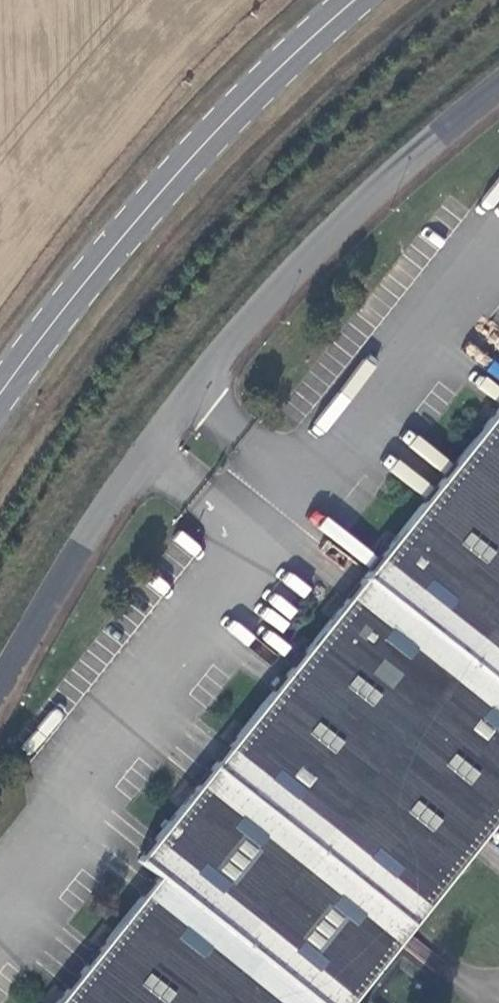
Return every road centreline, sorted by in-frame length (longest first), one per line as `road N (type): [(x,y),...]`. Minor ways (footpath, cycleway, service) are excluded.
road 1 (unclassified): [(498,90),(390,180),(191,389),(0,695)]
road 2 (secondary): [(0,399),(129,231),(257,90),(355,0)]

